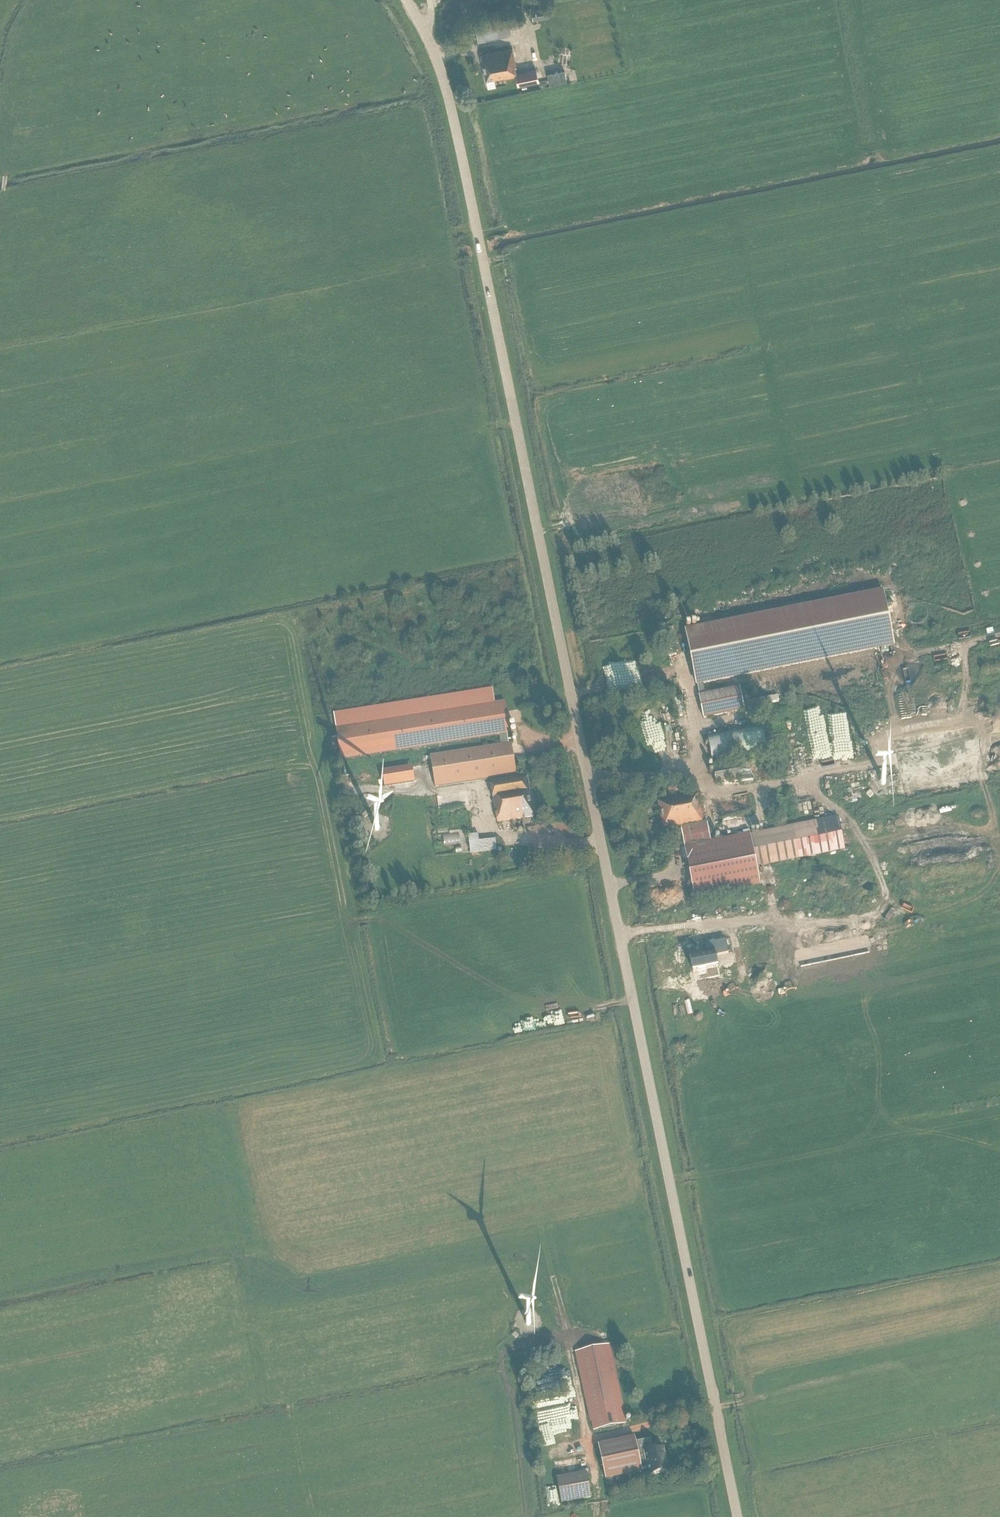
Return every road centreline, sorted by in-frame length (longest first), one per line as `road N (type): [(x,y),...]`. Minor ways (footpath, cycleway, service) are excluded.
road 1 (tertiary): [(738,1516),(458,138),(421,25)]

